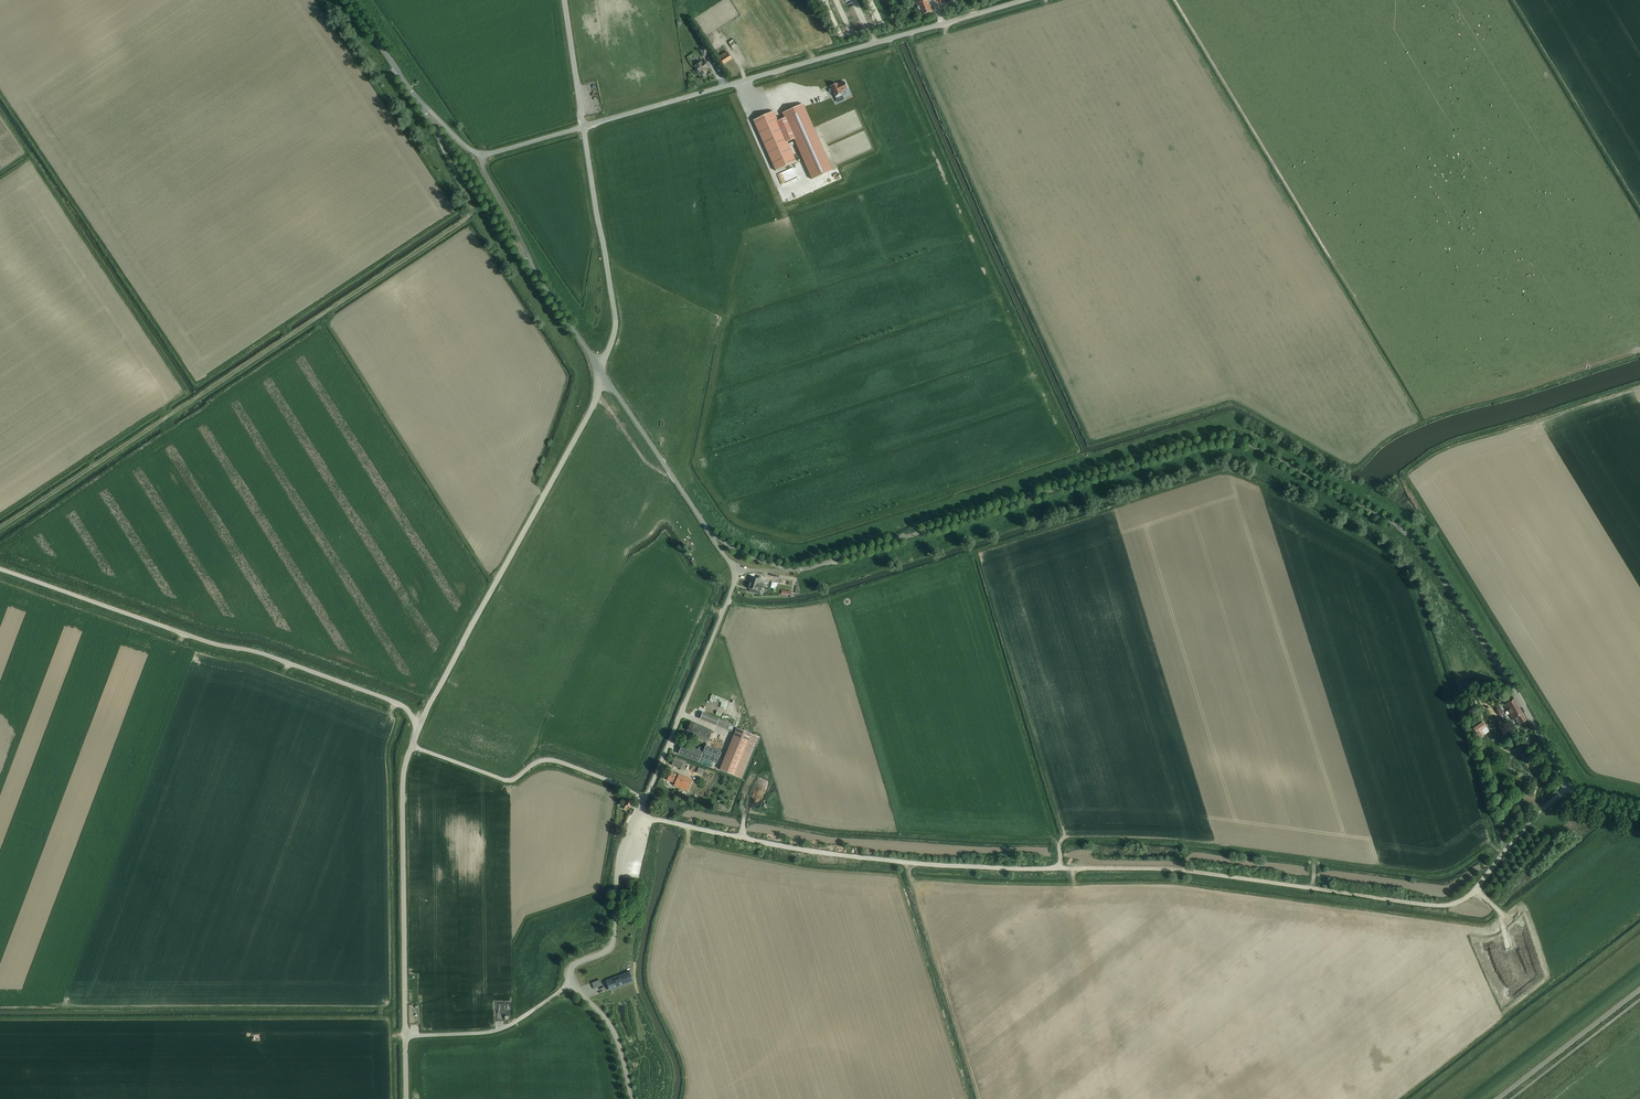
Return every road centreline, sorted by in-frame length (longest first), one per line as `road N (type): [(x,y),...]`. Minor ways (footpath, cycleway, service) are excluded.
road 1 (unclassified): [(1639,812),(1568,787),(1413,537),(1237,440),(1209,442),(795,571)]
road 2 (track): [(638,813),(852,857),(1174,870),(1443,906),(1471,894),(1568,787)]
road 3 (track): [(0,530),(474,215),(440,134)]
road 4 (unclassified): [(482,158),(1024,0)]
road 5 (unclassified): [(419,729),(387,699),(0,569)]
road 6 (unclassified): [(419,729),(589,412),(602,370)]
road 7 (track): [(1332,261),(1175,0)]
road 8 (unclassified): [(406,1037),(403,787),(412,746)]
road 9 (unclassified): [(645,798),(557,761),(536,763),(509,780),(412,746)]
road 10 (unclassified): [(645,798),(738,573)]
road 11 (unclassified): [(573,982),(571,966),(611,945),(620,854),(645,798)]
road 12 (unclassified): [(710,532),(602,370)]
road 13 (unclassified): [(535,266),(426,108)]
road 14 (unclassified): [(406,1037),(493,1031),(573,982)]
road 15 (unclassified): [(1498,1098),(1639,989)]
road 16 (unclassified): [(573,982),(609,1020),(632,1098)]
road 17 (unclassified): [(426,108),(354,0)]
road 18 (unclassified): [(602,370),(535,266)]
road 19 (unclassified): [(535,266),(482,158)]

